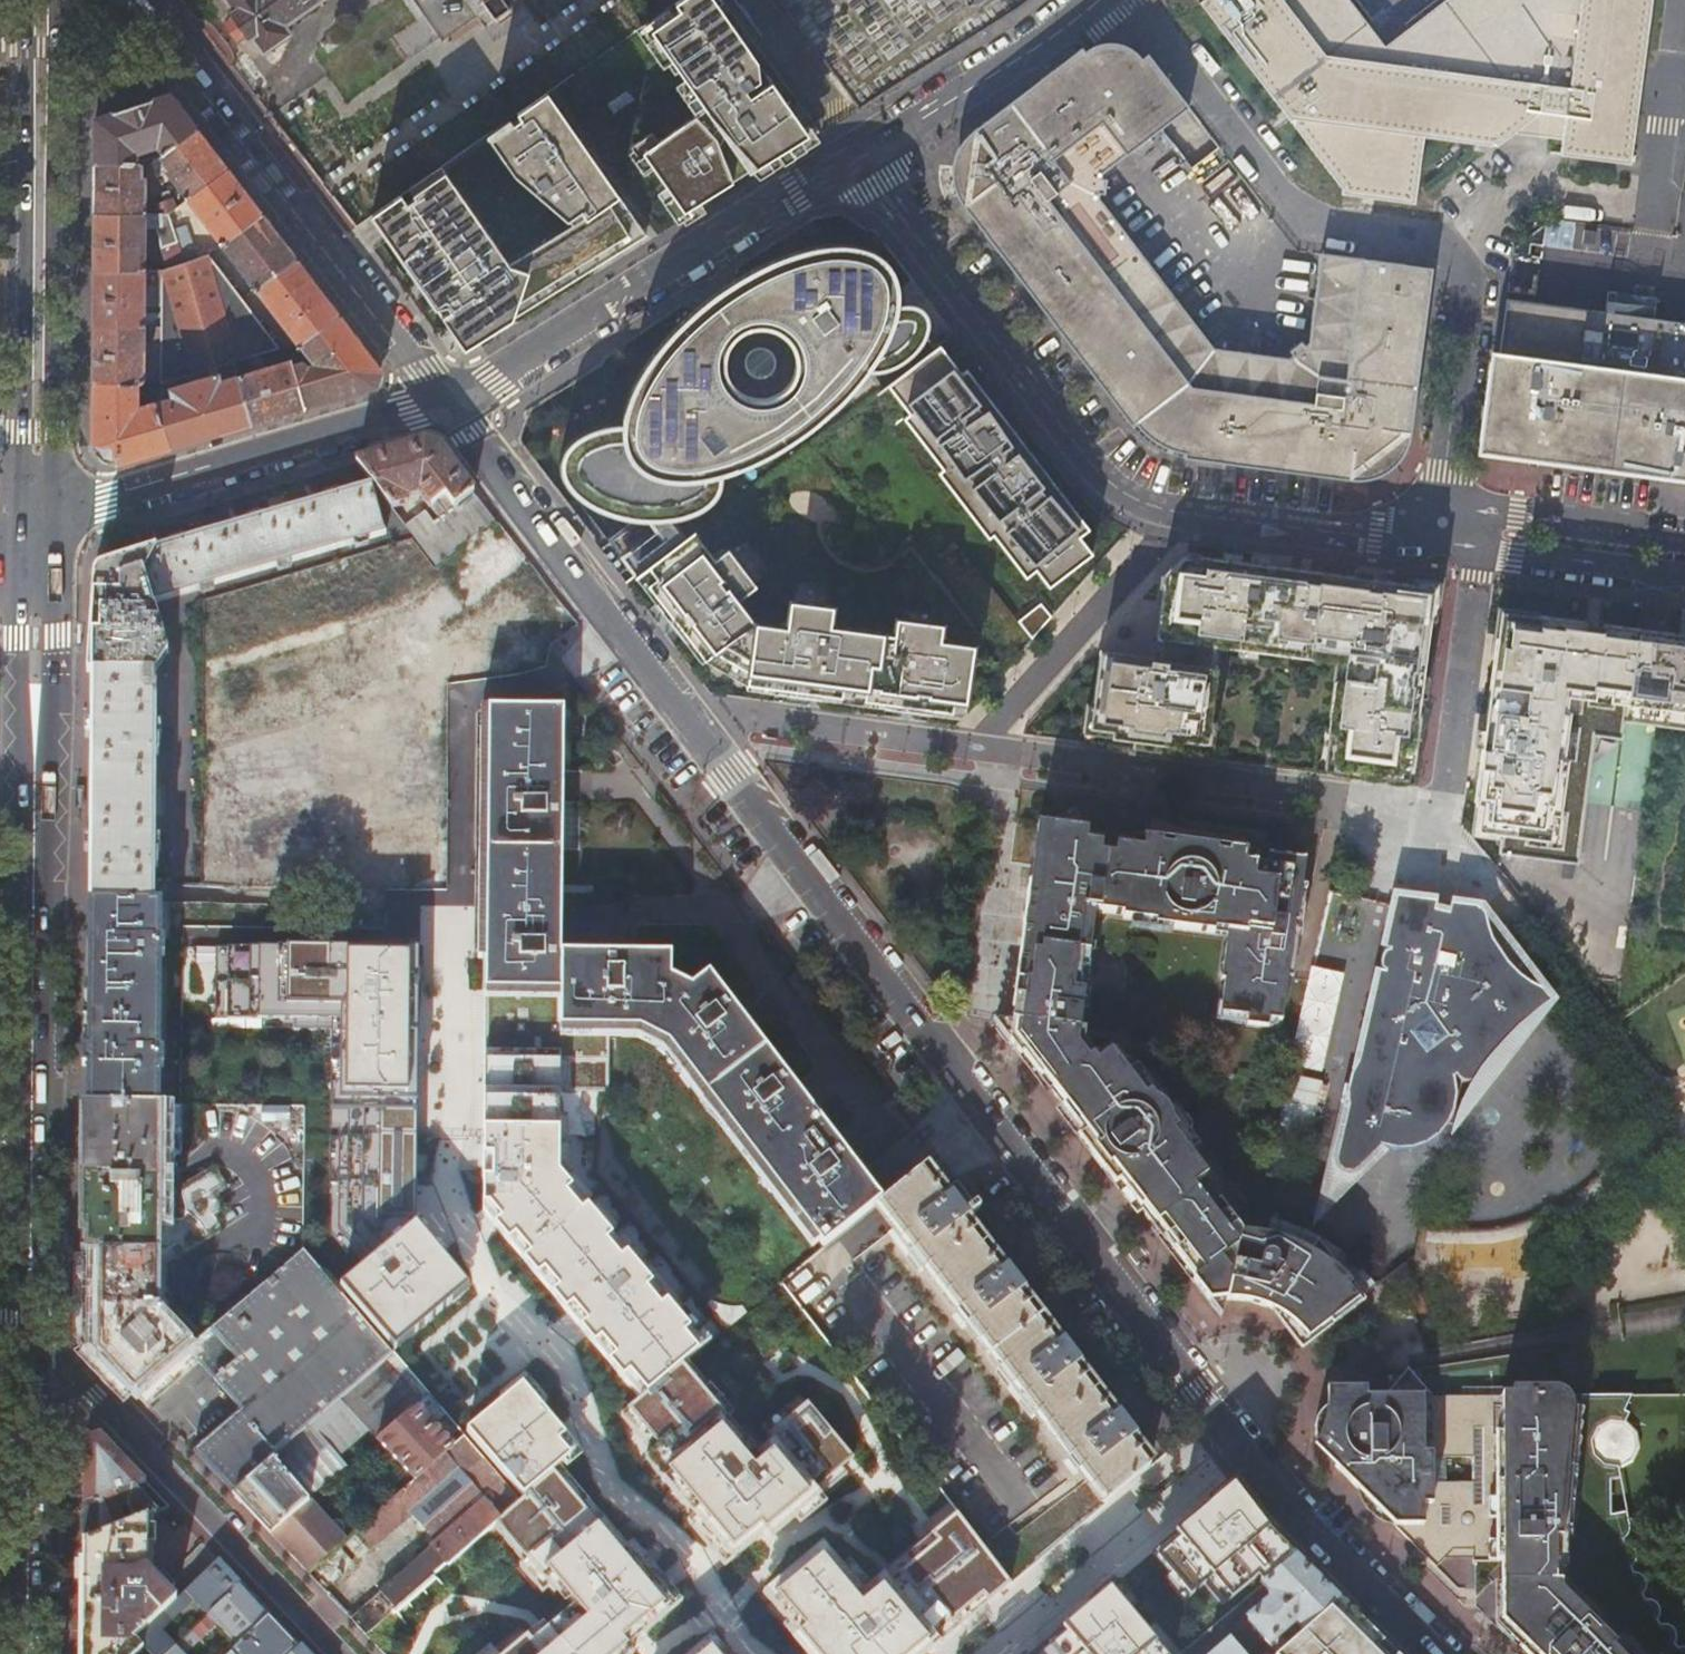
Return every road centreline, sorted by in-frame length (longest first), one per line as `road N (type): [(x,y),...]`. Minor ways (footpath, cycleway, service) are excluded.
road 1 (residential): [(1436,1653),(1221,1432),(452,405)]
road 2 (secondary): [(30,1351),(44,525)]
road 3 (residential): [(867,154),(1094,463),(1139,505),(1192,523),(1364,541),(1481,526)]
road 4 (secondary): [(44,525),(48,0)]
road 5 (residential): [(452,405),(128,0)]
road 6 (residential): [(452,405),(867,154)]
road 7 (residential): [(341,1653),(79,1383),(30,1351)]
road 8 (residential): [(44,525),(452,405)]
road 9 (secondary): [(28,1653),(30,1351)]
road 10 (residential): [(867,154),(1105,0)]
road 11 (residential): [(1481,526),(1516,562),(1684,582)]
road 12 (residential): [(1684,543),(1530,523),(1481,526)]

